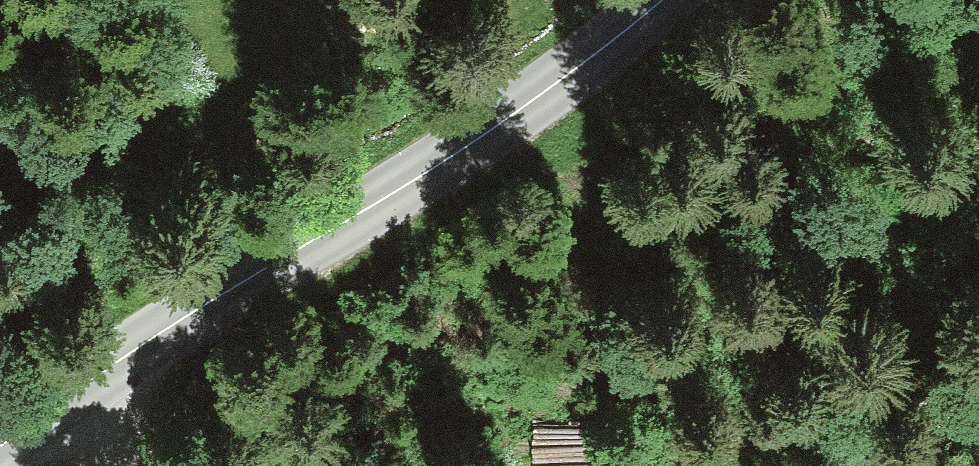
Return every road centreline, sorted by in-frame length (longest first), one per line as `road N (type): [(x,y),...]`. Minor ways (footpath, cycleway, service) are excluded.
road 1 (secondary): [(0,455),(67,399),(214,304),(414,190),(670,0)]
road 2 (track): [(619,465),(926,405),(978,381)]

